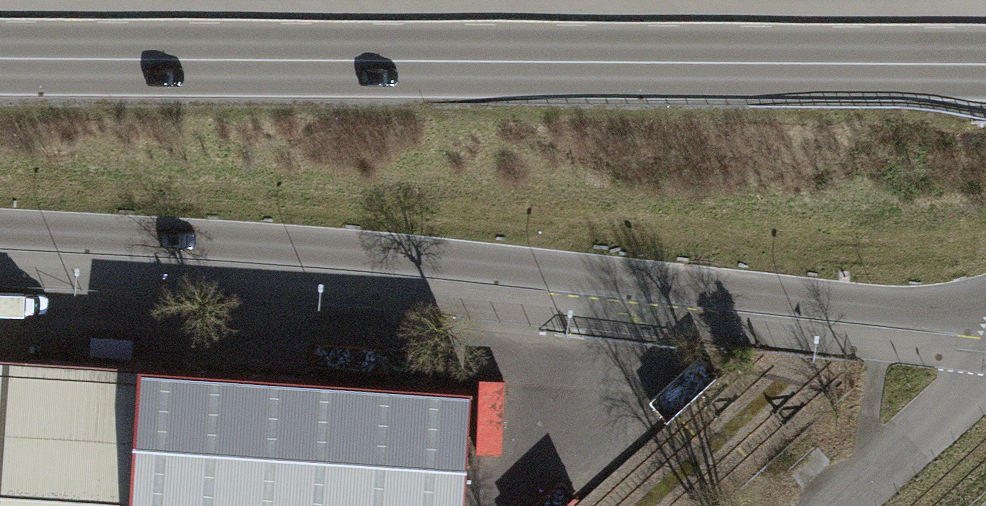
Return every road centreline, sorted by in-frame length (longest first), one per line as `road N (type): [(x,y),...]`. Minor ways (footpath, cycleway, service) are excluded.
road 1 (tertiary): [(0,230),(397,254),(985,311)]
road 2 (primary): [(985,47),(0,52)]
road 3 (unclassified): [(849,505),(985,390)]

